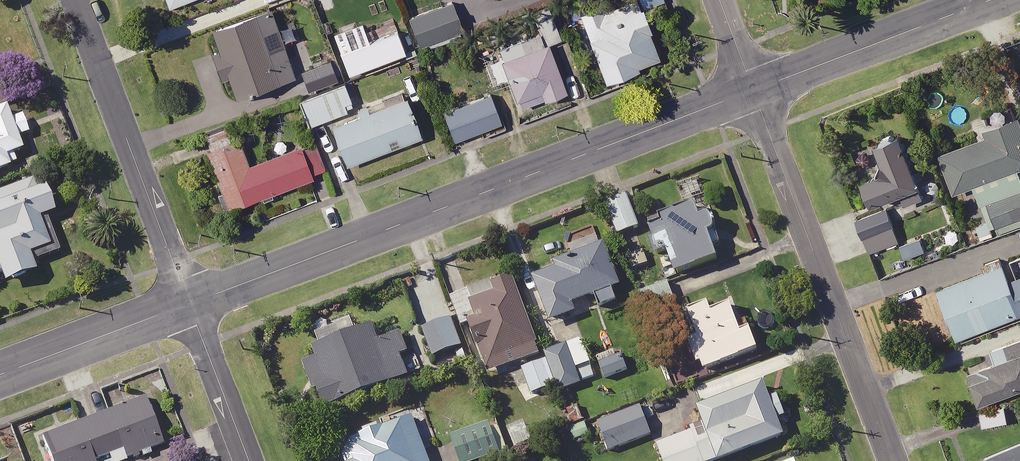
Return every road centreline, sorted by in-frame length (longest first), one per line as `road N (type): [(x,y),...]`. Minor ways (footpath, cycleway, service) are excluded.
road 1 (tertiary): [(189,303),(753,90)]
road 2 (residential): [(896,460),(753,90)]
road 3 (residential): [(74,0),(189,303)]
road 4 (tertiary): [(753,90),(989,0)]
road 5 (tertiary): [(0,374),(189,303)]
road 6 (residential): [(189,303),(248,460)]

